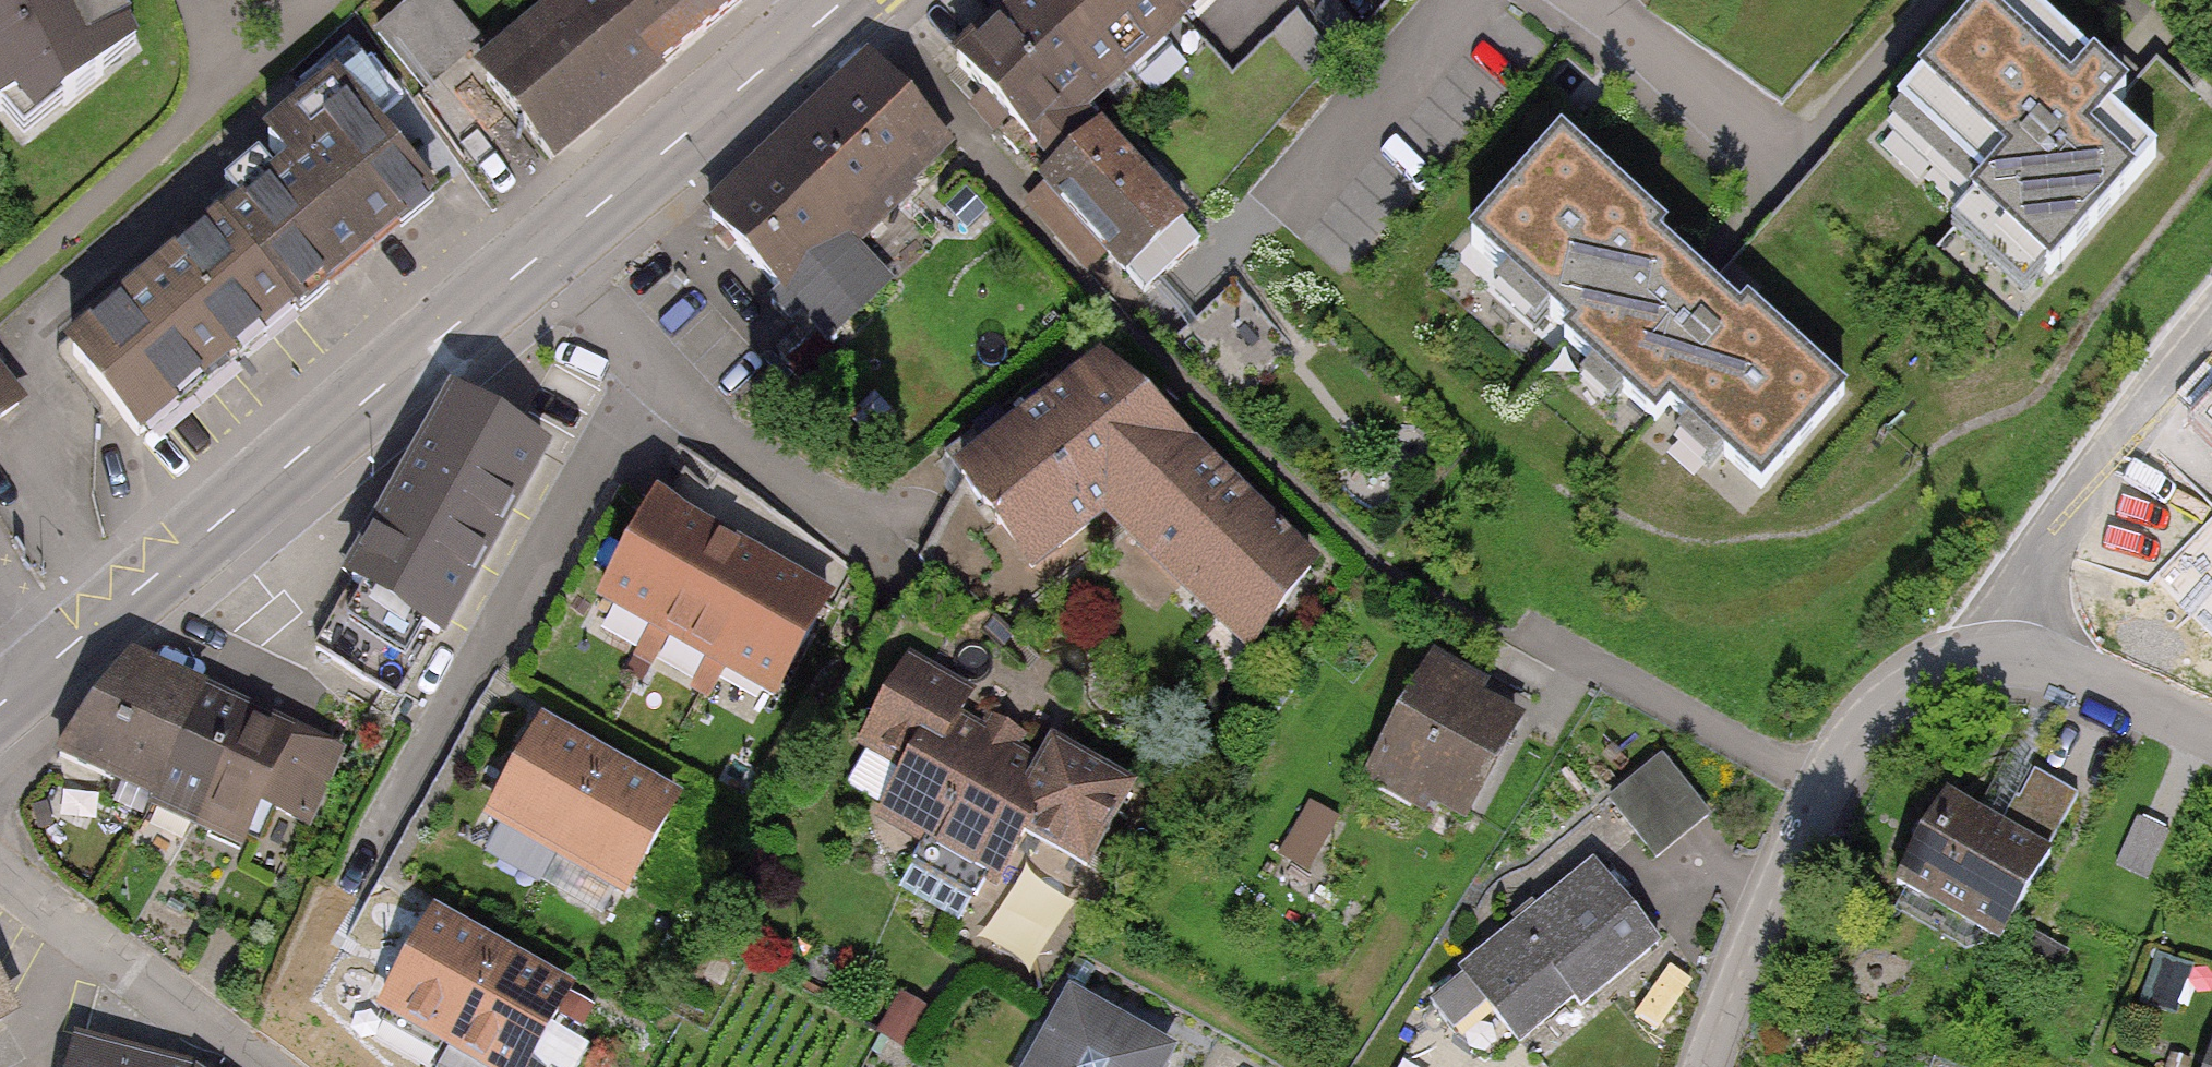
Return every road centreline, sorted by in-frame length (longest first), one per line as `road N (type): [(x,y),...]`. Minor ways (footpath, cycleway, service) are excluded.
road 1 (primary): [(846,0),(0,706)]
road 2 (residential): [(1988,641),(1879,700),(1821,784),(1712,1066)]
road 3 (residential): [(2211,307),(2022,559),(1988,641)]
road 4 (residential): [(252,1066),(0,873)]
road 5 (residential): [(1580,0),(1784,149)]
road 6 (residential): [(1988,641),(2211,742)]

